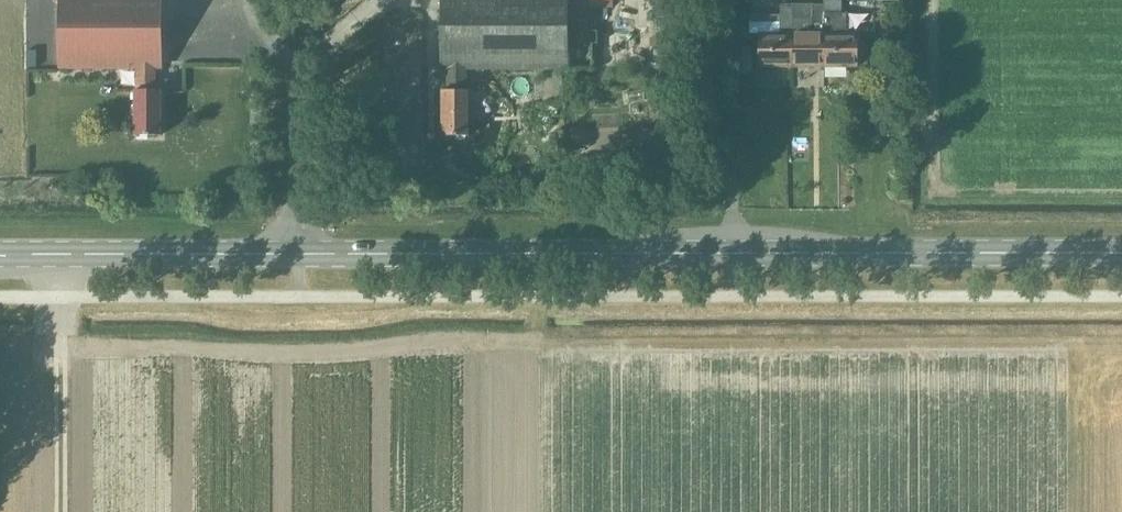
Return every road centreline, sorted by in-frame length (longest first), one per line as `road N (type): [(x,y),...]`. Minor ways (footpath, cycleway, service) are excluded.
road 1 (secondary): [(1121,253),(0,254)]
road 2 (track): [(58,511),(57,297)]

